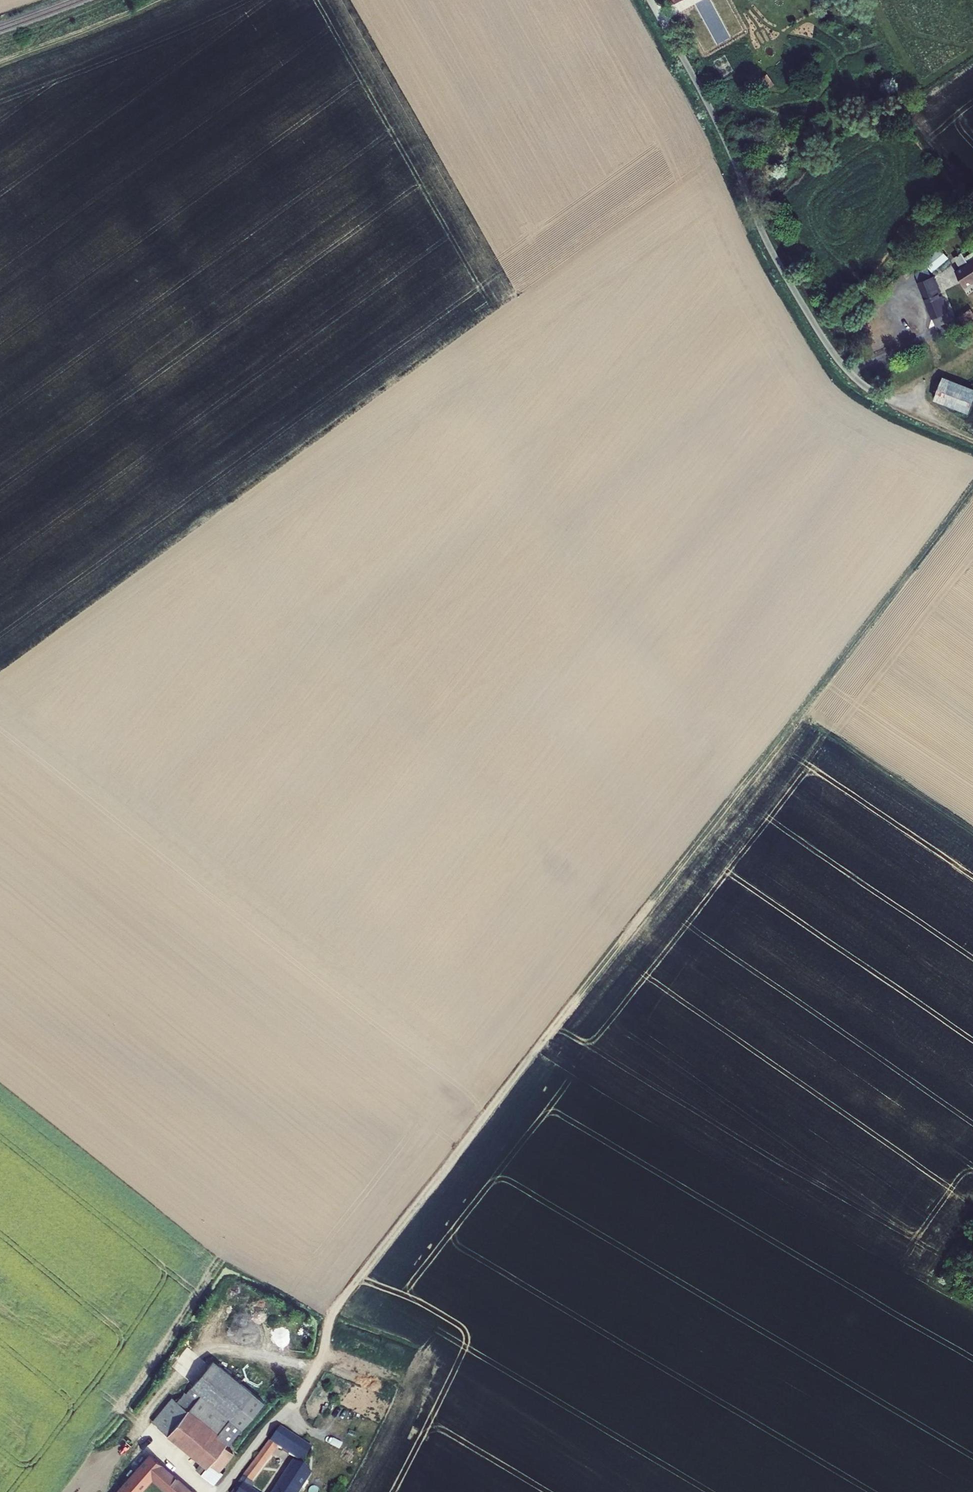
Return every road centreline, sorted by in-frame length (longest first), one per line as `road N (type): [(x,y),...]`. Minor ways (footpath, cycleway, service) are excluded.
road 1 (track): [(286,1409),(318,1365),(340,1301),(564,1008),(757,785),(972,498)]
road 2 (unclassified): [(649,0),(710,112),(769,248),(826,343),(866,388),(917,411)]

